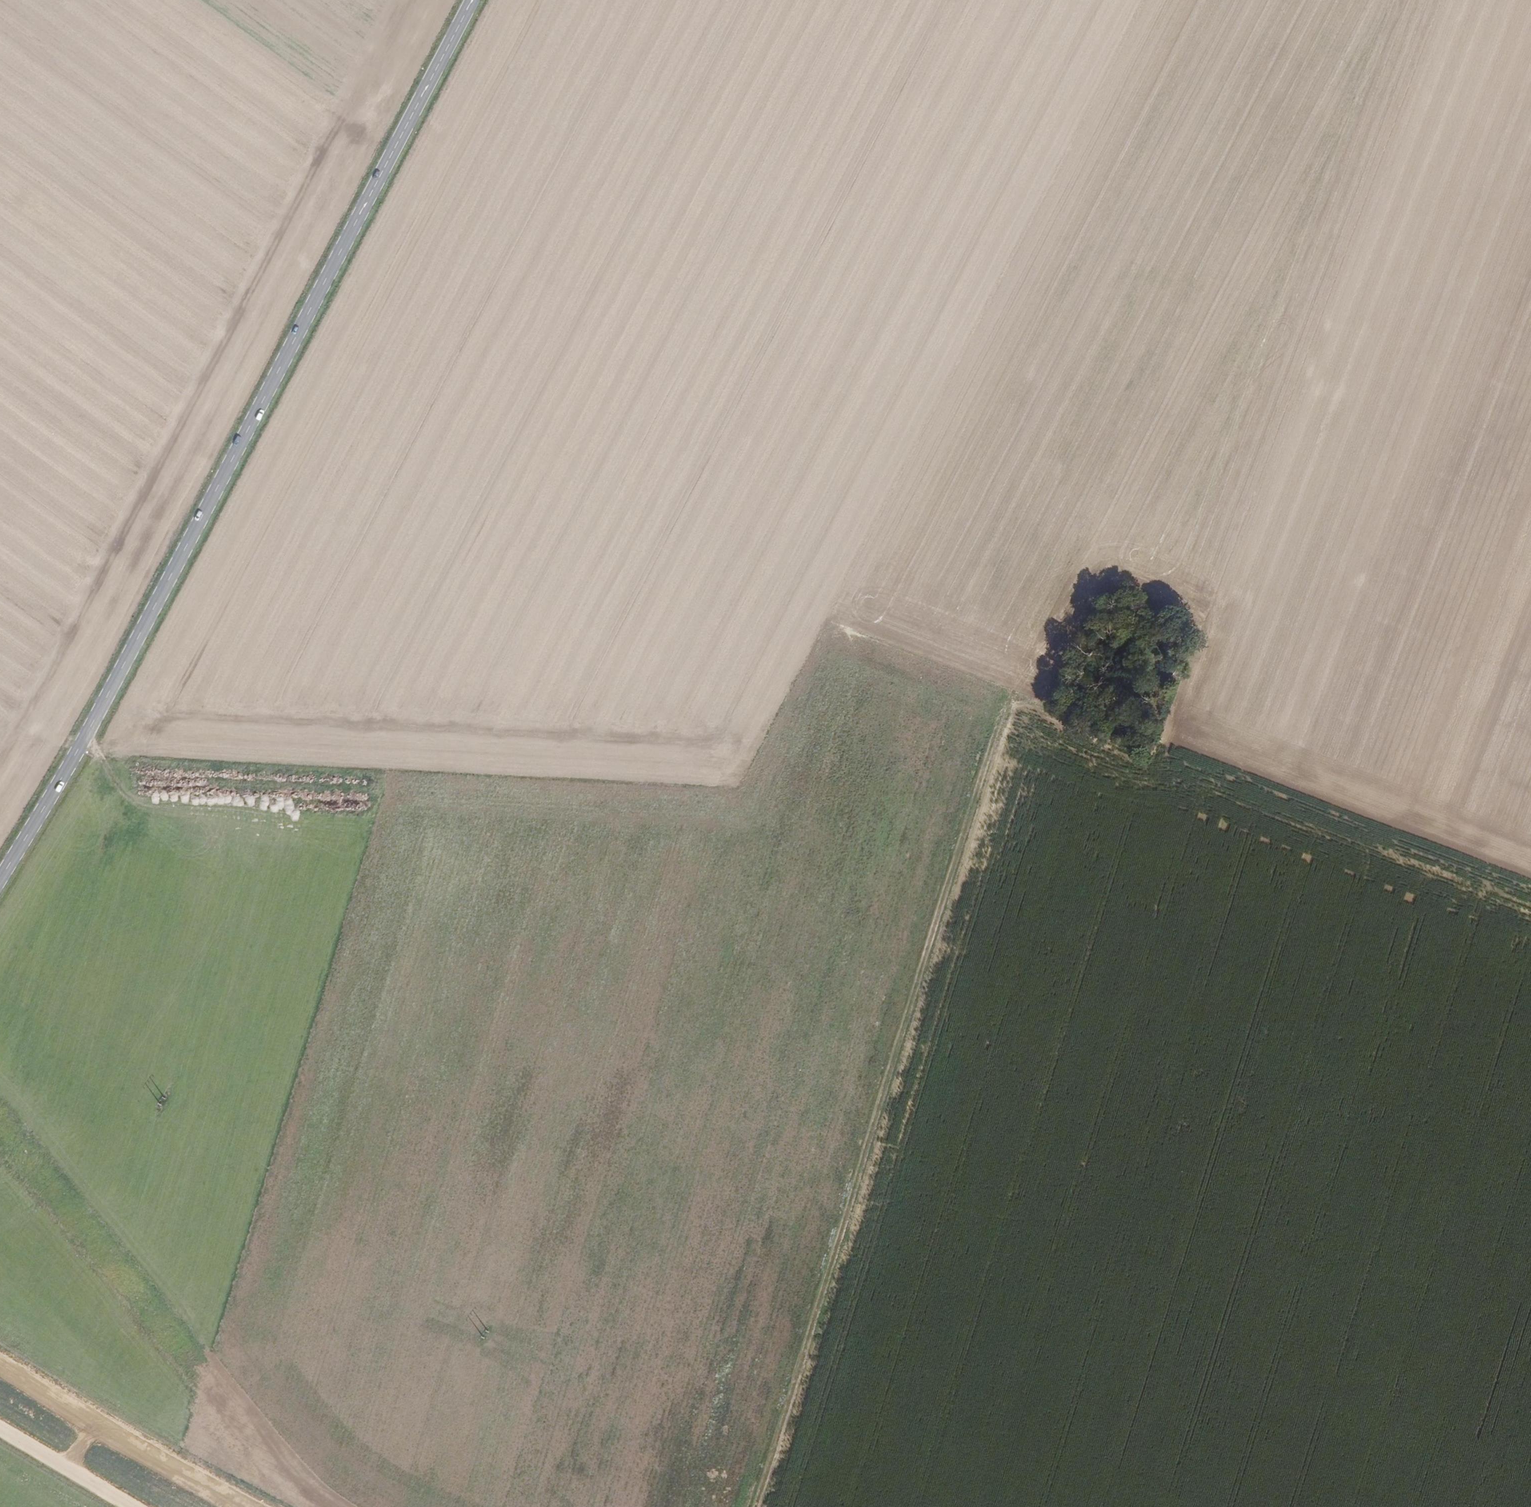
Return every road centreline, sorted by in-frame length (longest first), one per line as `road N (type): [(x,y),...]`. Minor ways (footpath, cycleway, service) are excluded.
road 1 (secondary): [(0,880),(156,604),(473,0)]

